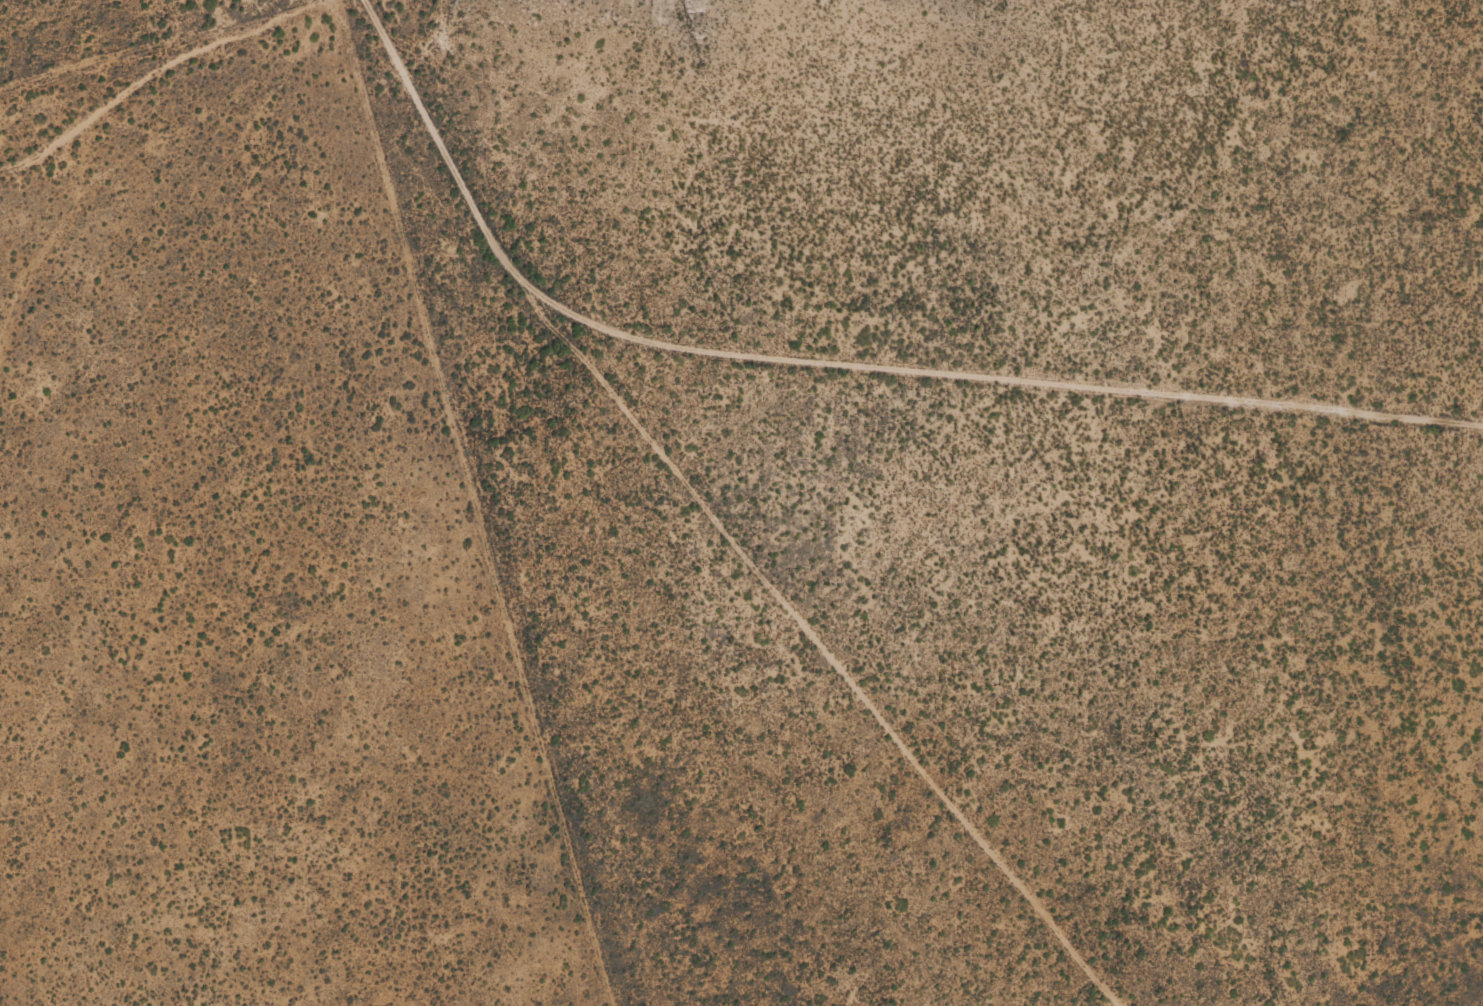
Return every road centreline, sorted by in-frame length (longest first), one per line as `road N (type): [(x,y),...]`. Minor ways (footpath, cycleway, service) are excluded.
road 1 (track): [(378,0),(391,47),(545,327),(602,413),(650,454),(1482,532)]

